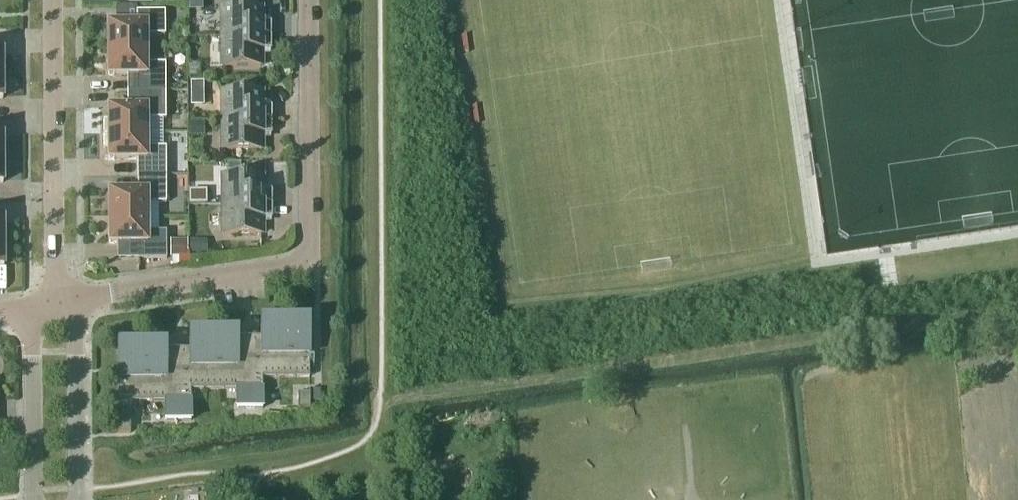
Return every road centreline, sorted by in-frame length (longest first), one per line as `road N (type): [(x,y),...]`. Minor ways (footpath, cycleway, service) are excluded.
road 1 (residential): [(83,295),(303,258),(307,0)]
road 2 (unclassified): [(62,300),(55,0)]
road 3 (unclassified): [(77,499),(83,295)]
road 4 (unclassified): [(26,309),(33,499)]

